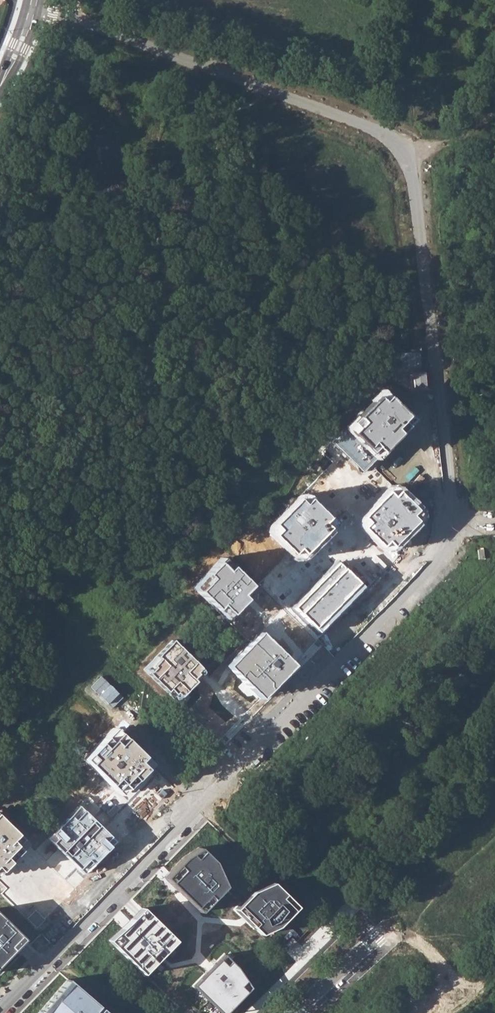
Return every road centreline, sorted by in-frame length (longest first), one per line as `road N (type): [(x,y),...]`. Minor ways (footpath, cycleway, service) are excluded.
road 1 (residential): [(29,6),(374,129),(399,147),(413,175),(451,519),(445,550),(0,1007)]
road 2 (residential): [(295,1012),(385,929)]

